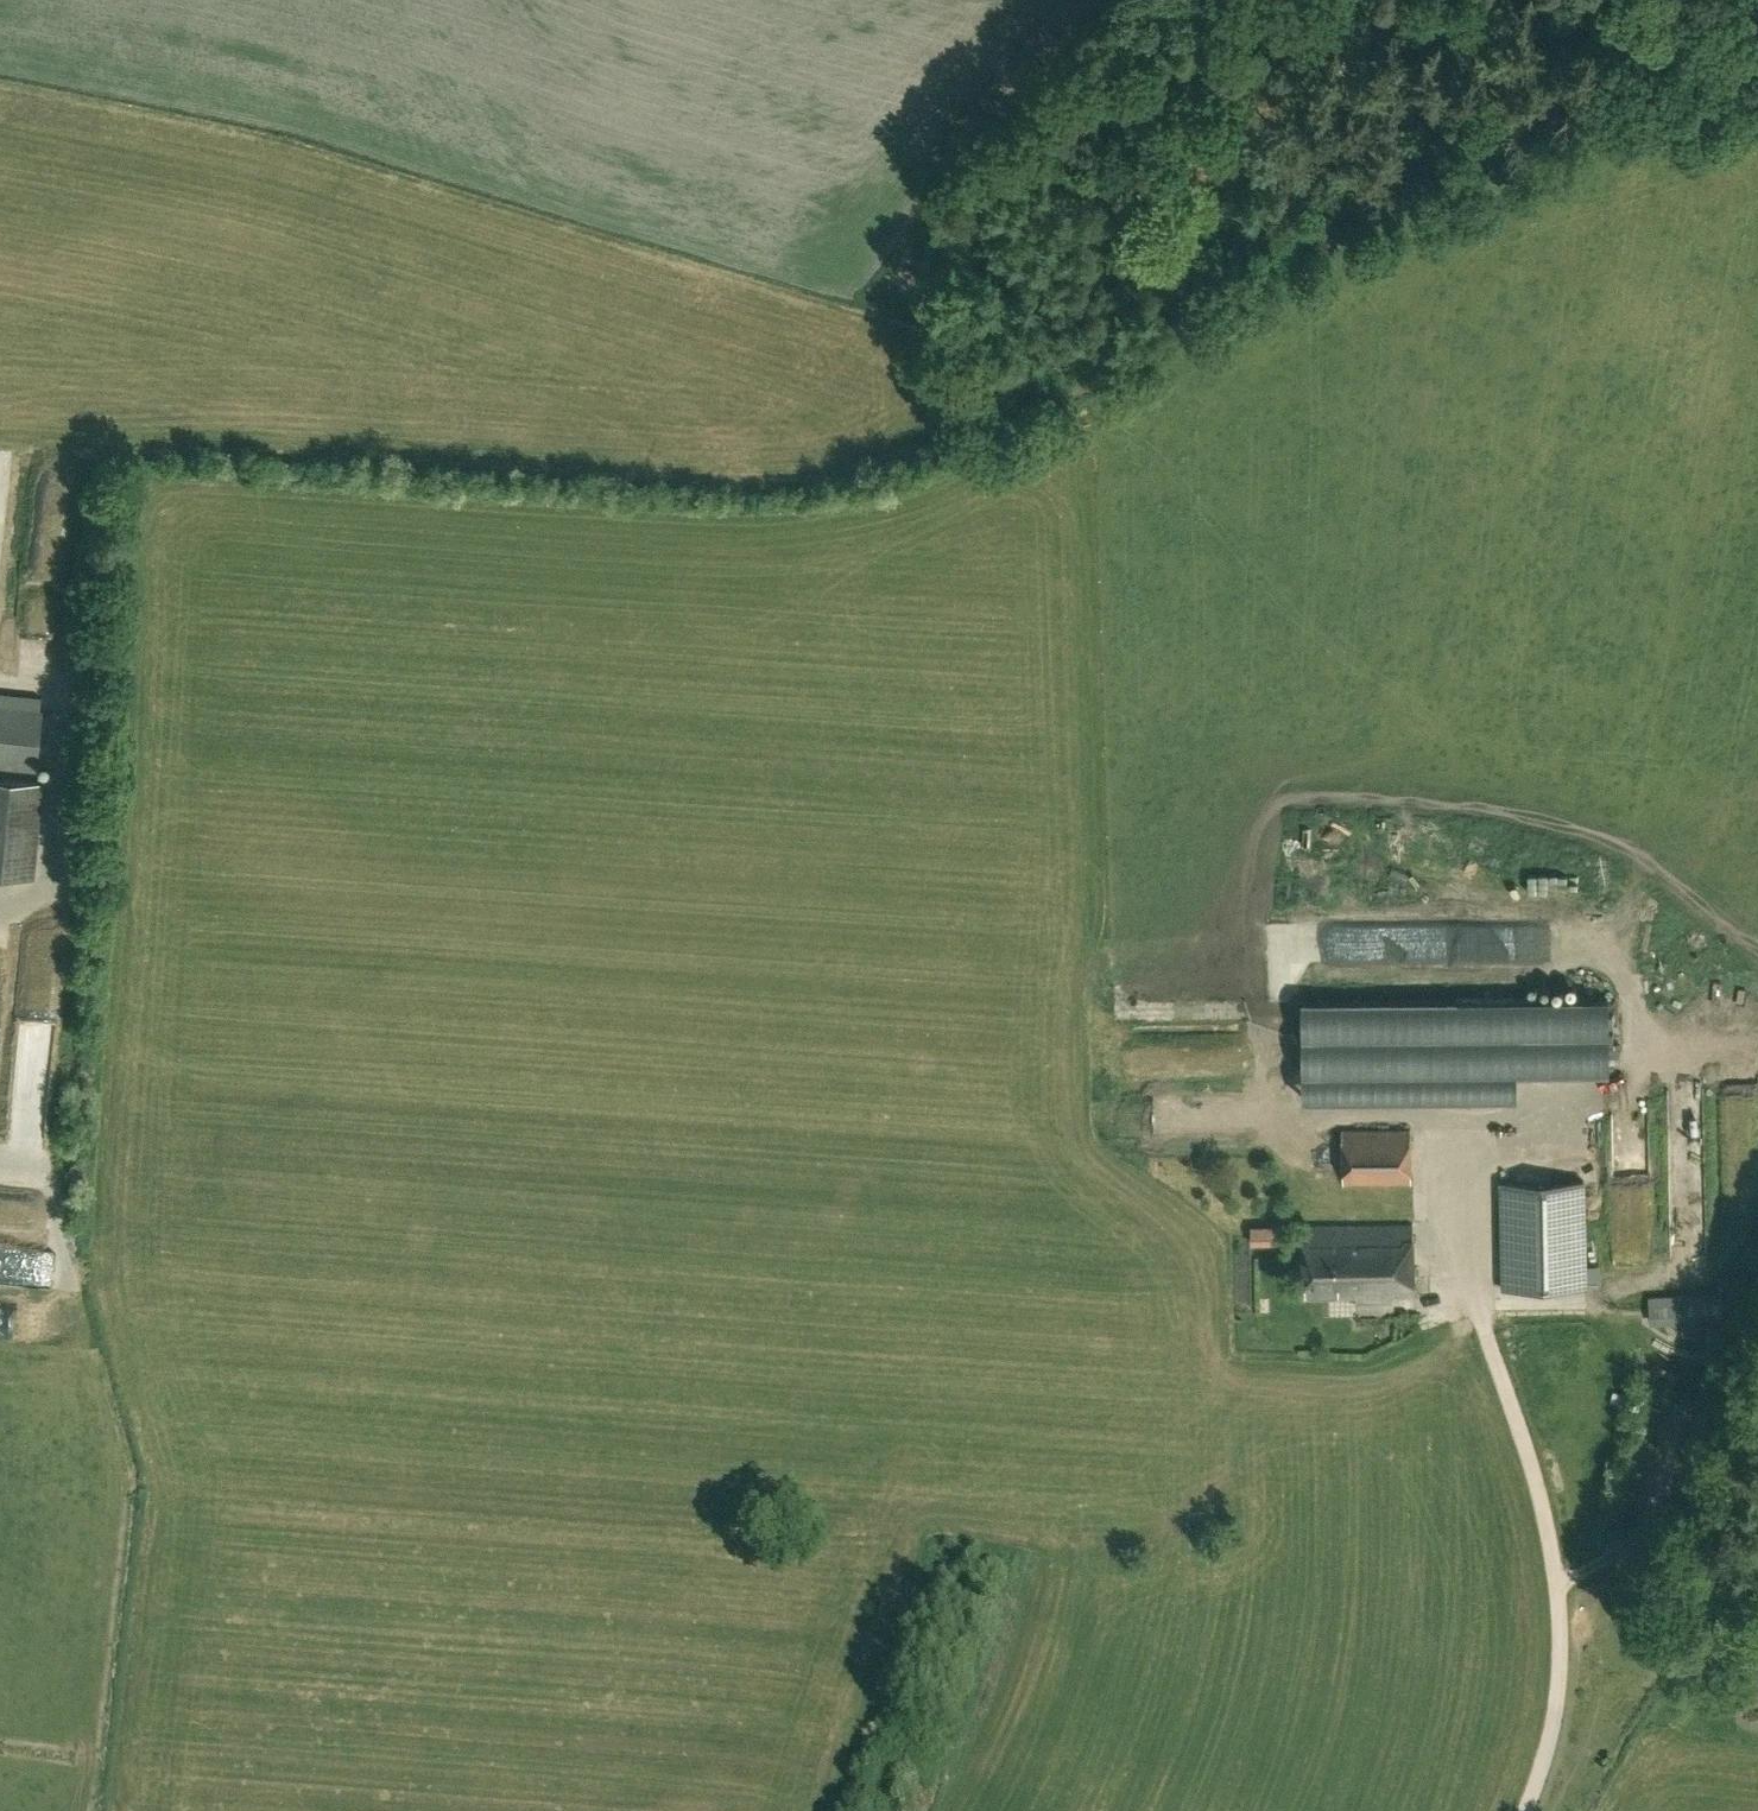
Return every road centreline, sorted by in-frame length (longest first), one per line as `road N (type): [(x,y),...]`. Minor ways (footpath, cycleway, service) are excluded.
road 1 (unclassified): [(1473,1275),(1547,1515),(1559,1603),(1557,1704),(1523,1810)]

